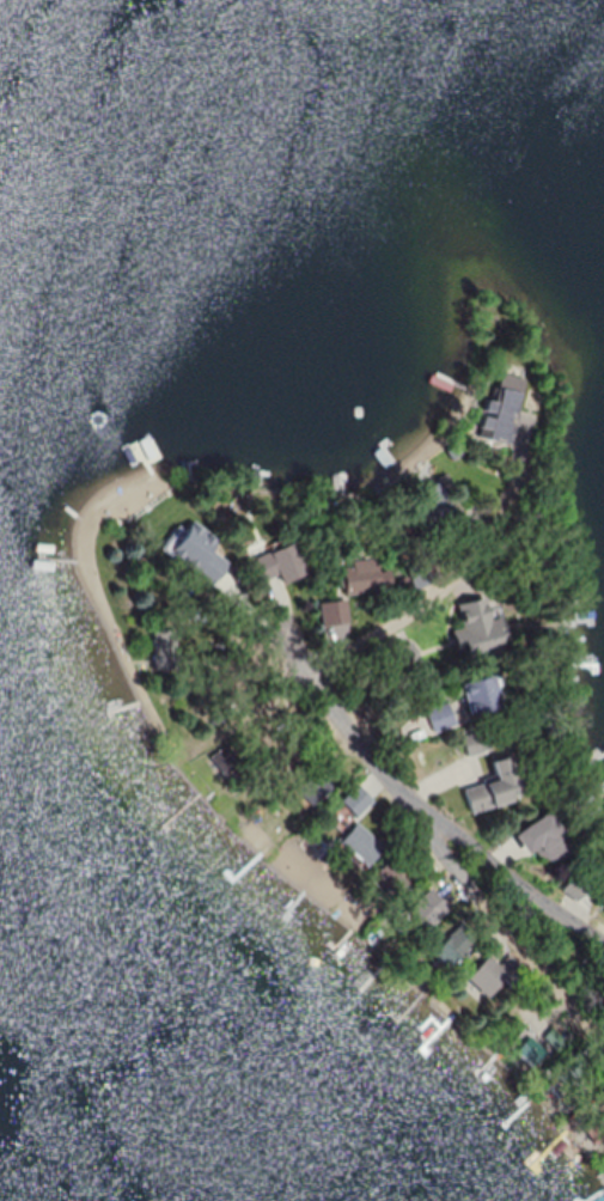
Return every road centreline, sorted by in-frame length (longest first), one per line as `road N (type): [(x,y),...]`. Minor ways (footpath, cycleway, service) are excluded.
road 1 (residential): [(322,676),(432,846),(447,839),(603,945)]
road 2 (residential): [(432,846),(434,871),(603,1058)]

